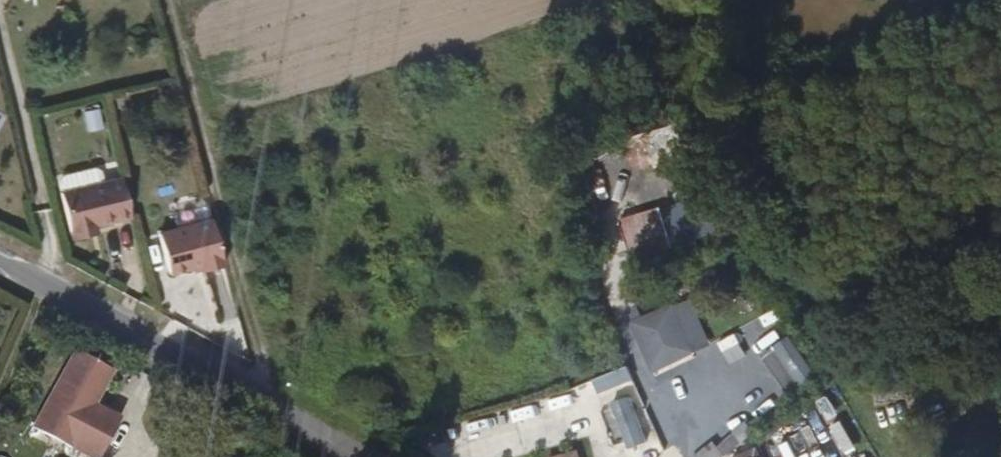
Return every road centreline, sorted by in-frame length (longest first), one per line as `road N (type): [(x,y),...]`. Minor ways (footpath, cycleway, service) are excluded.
road 1 (track): [(276,409),(162,0)]
road 2 (residential): [(0,259),(364,456)]

